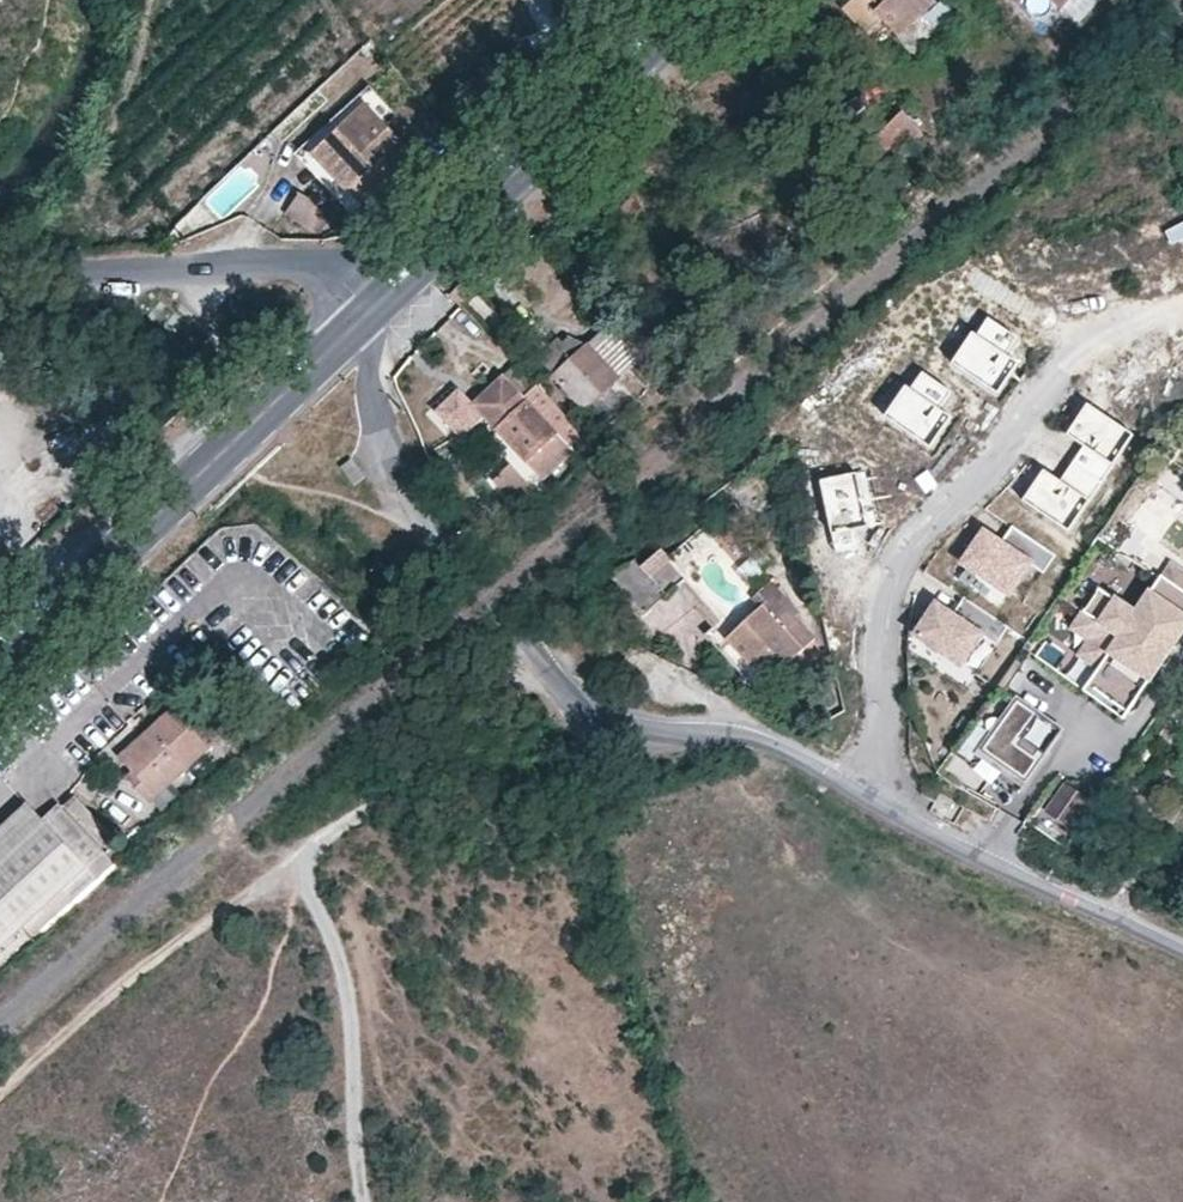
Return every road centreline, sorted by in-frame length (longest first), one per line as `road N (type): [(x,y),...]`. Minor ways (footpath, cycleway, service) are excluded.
road 1 (residential): [(866,791),(783,745),(738,732),(615,720),(560,683),(464,571),(385,446),(369,381),(405,331),(400,283)]
road 2 (track): [(560,683),(469,739),(310,859),(305,888),(338,956),(347,1008),(362,1201)]
road 3 (residential): [(1182,325),(1049,381),(979,478),(923,528),(886,592),(883,725),(866,791)]
road 4 (primary): [(370,308),(0,658)]
road 5 (primary): [(699,0),(400,283)]
road 6 (unclassified): [(0,247),(72,278),(238,260),(291,264),(335,278),(370,308)]
road 7 (residential): [(1182,953),(866,791)]

